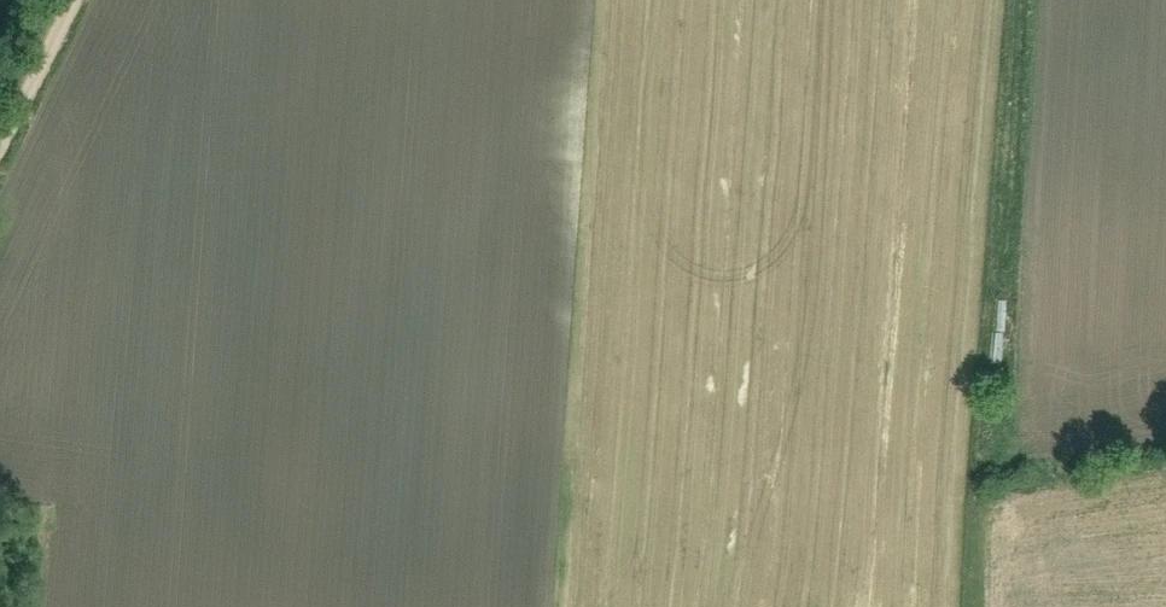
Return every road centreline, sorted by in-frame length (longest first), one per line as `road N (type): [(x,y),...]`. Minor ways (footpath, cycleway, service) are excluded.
road 1 (track): [(0,148),(71,0)]

